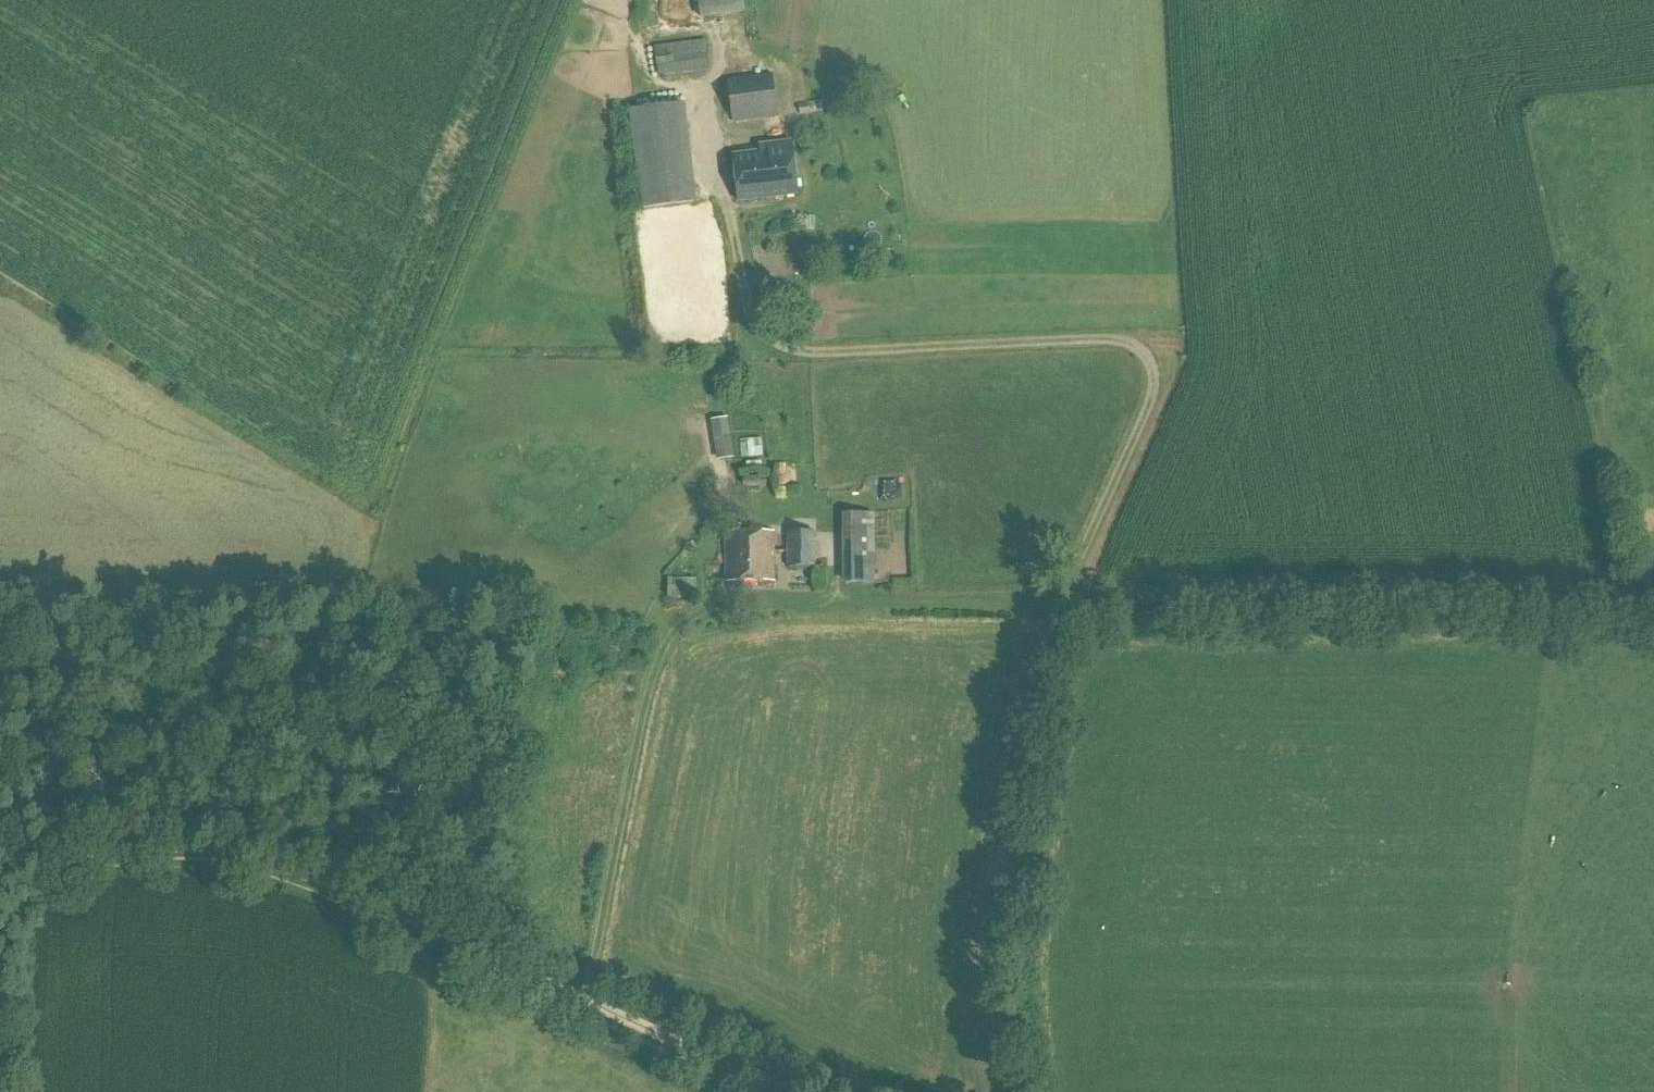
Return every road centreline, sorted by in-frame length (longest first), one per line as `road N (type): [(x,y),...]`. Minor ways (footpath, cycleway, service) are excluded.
road 1 (track): [(1011,1091),(996,953),(1016,770),(1150,425),(1156,389),(1143,361),(1115,352),(831,362),(774,350)]
road 2 (track): [(786,1091),(338,887),(200,864),(0,859)]

